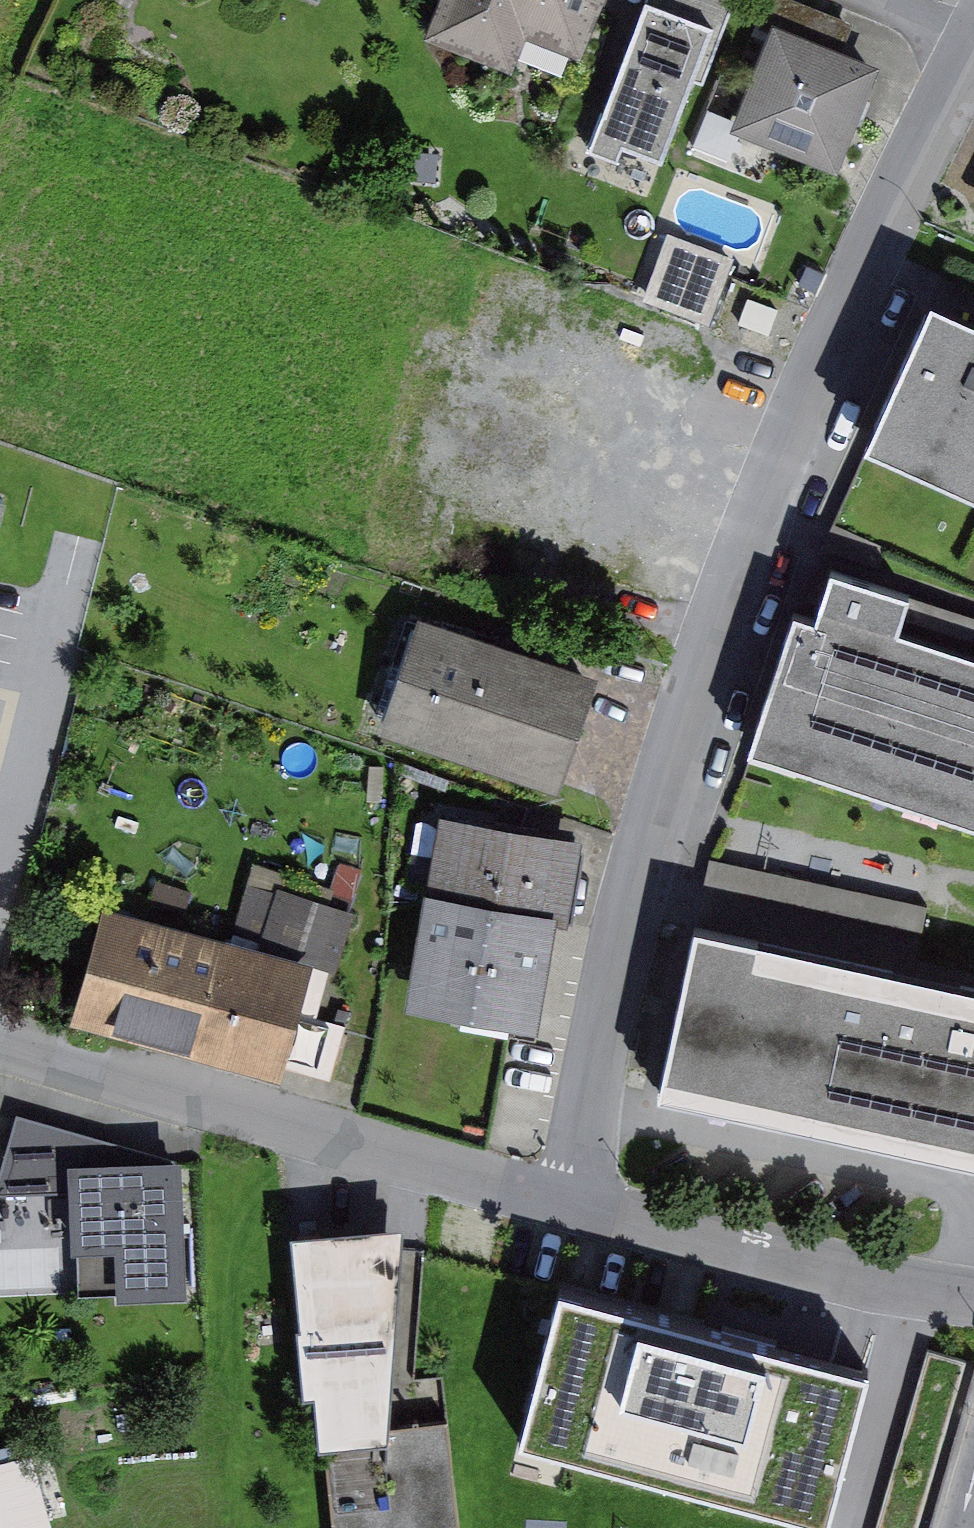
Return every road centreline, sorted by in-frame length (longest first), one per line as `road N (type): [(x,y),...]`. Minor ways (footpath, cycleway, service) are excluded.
road 1 (residential): [(587,1206),(656,841),(756,548),(872,260),(973,62)]
road 2 (residential): [(0,1034),(587,1206)]
road 3 (residential): [(587,1206),(973,1300)]

